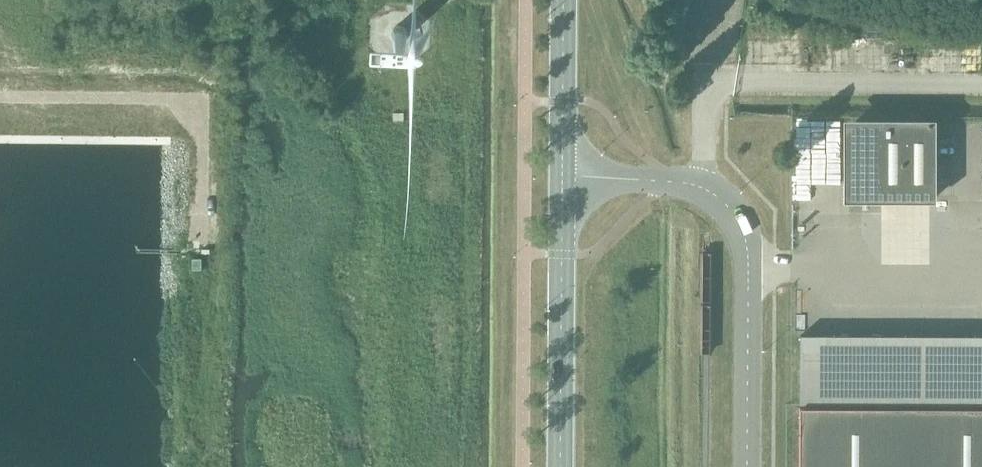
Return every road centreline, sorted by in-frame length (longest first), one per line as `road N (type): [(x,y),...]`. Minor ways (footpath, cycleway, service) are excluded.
road 1 (unclassified): [(748,466),(749,274),(739,217),(699,187),(566,181)]
road 2 (tertiary): [(562,466),(566,181)]
road 3 (tertiary): [(566,181),(567,0)]

